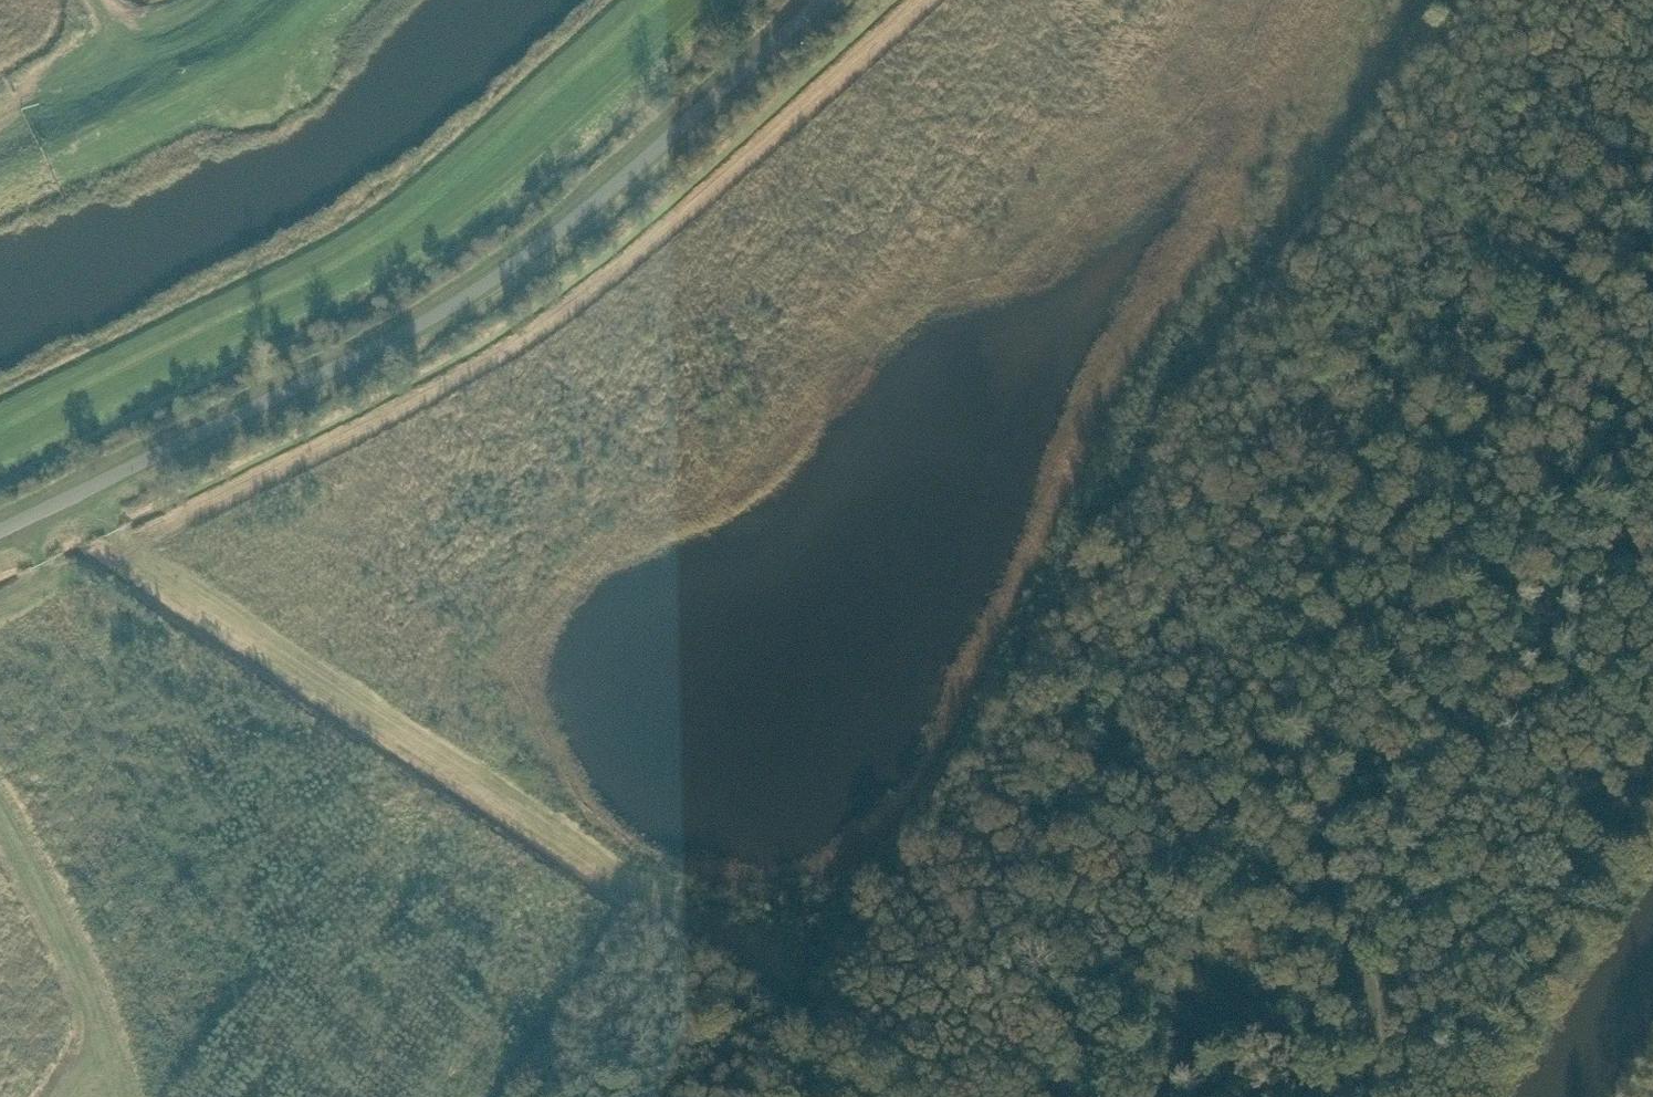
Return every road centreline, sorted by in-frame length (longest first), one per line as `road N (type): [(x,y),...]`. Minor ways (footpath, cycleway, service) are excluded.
road 1 (unclassified): [(0,533),(459,306),(567,232),(830,0)]
road 2 (track): [(789,1000),(53,507)]
road 3 (track): [(279,0),(164,98),(92,0)]

